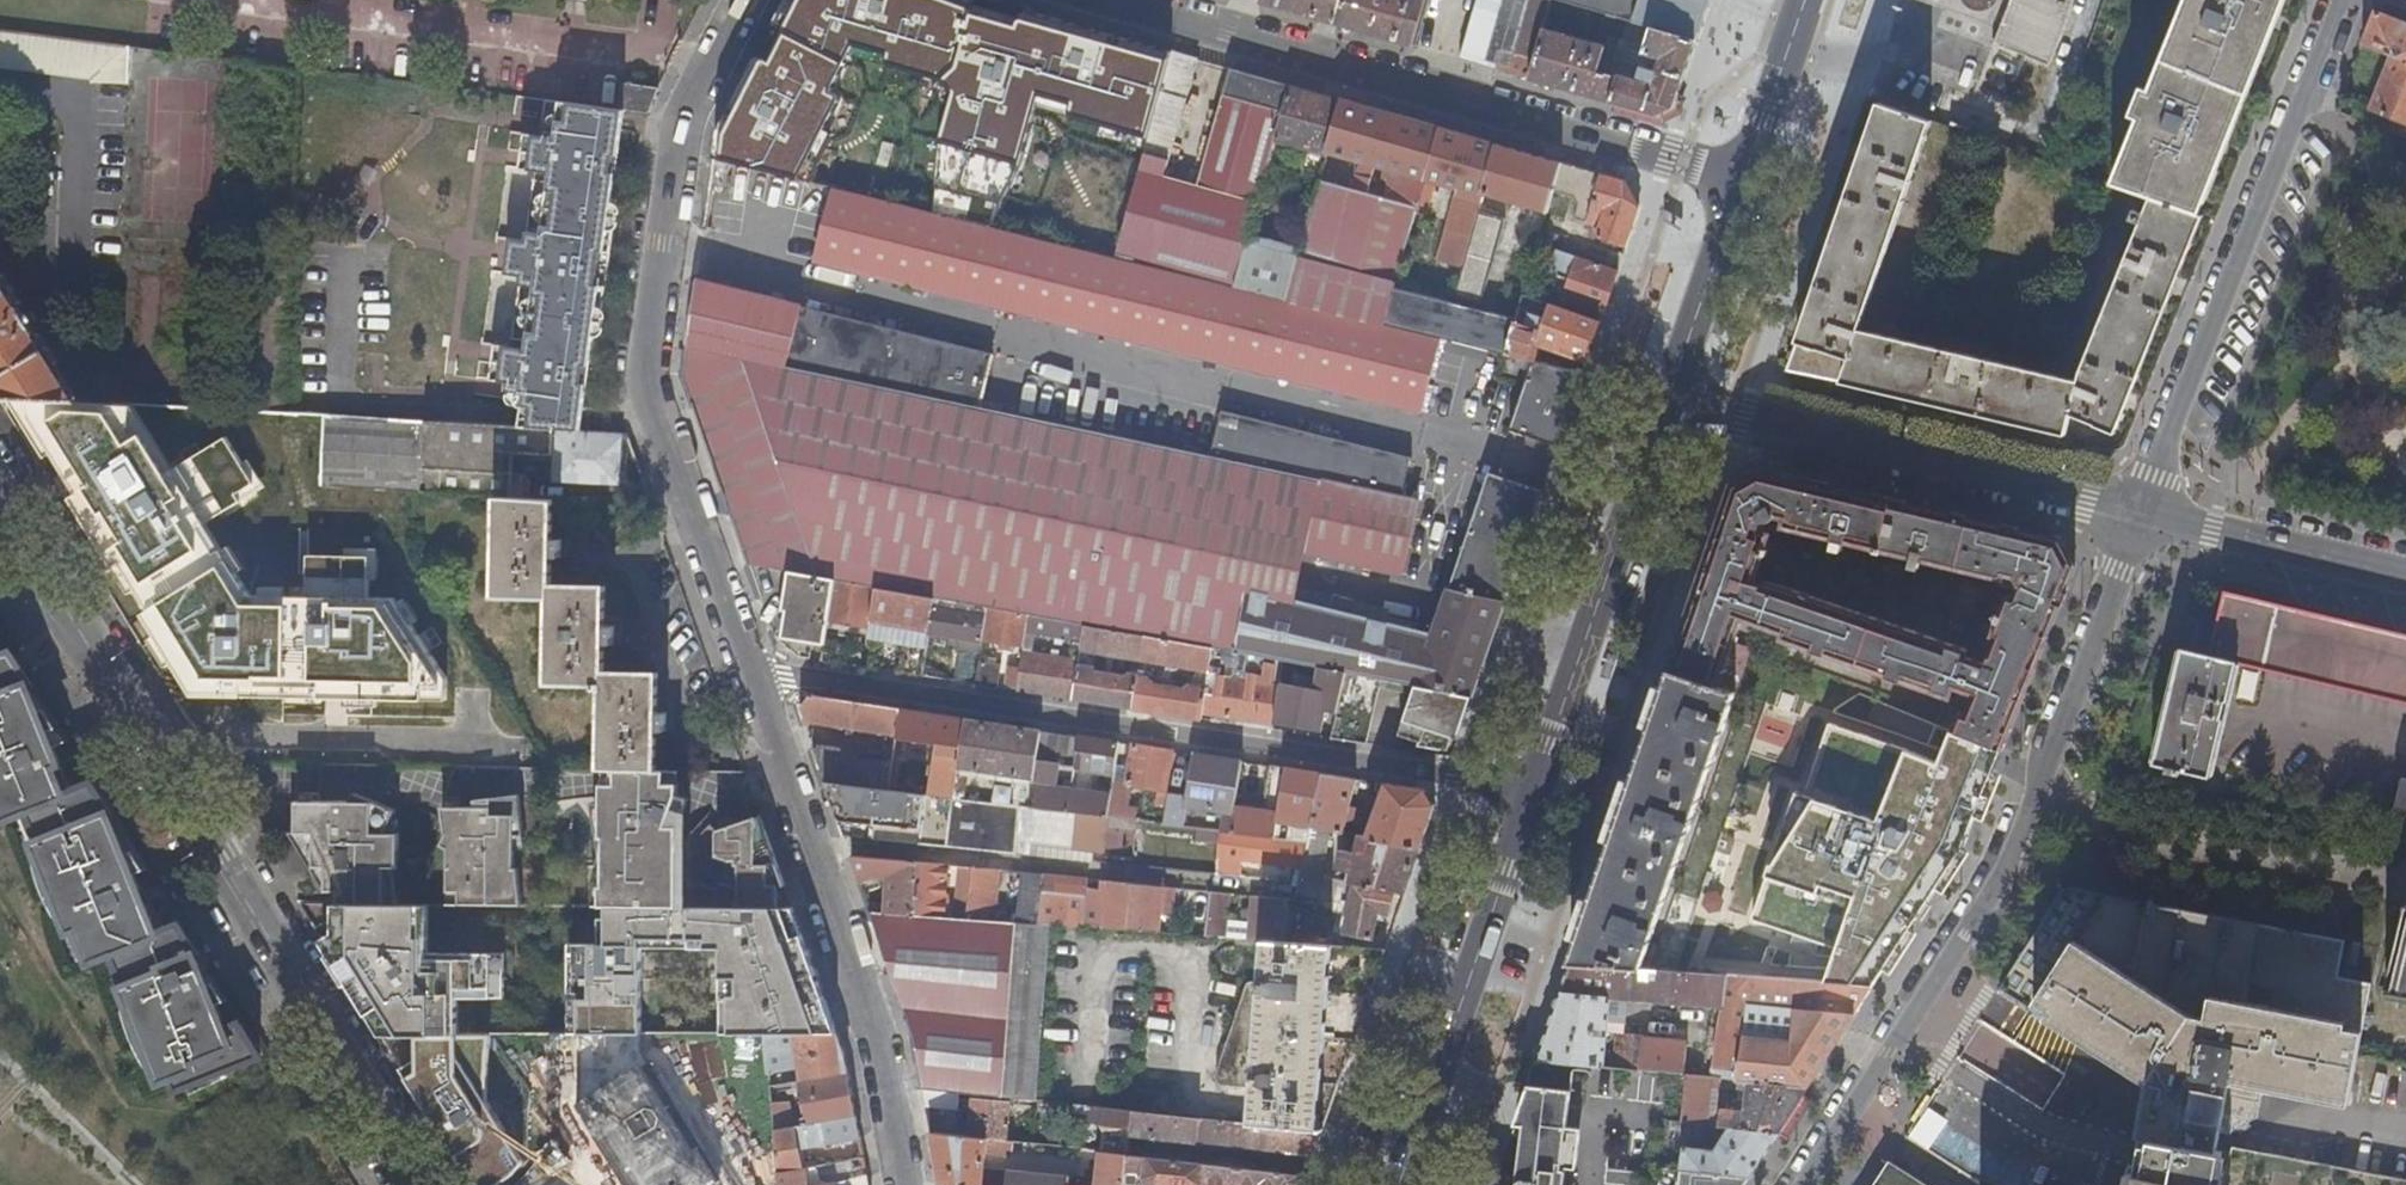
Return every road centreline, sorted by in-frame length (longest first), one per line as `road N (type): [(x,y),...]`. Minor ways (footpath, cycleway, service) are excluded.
road 1 (residential): [(1534,806),(1390,770),(748,672)]
road 2 (tertiary): [(0,502),(412,1184)]
road 3 (residential): [(1804,1184),(2002,877),(2149,519)]
road 4 (residential): [(748,672),(646,372),(679,128),(746,0)]
road 5 (residential): [(1748,179),(1125,0)]
road 6 (residential): [(2149,519),(2348,0)]
road 7 (residential): [(1667,424),(2149,519)]
road 8 (residential): [(1275,888),(854,849),(816,854)]
road 9 (primary): [(1667,424),(1534,806)]
road 10 (primary): [(1534,806),(1401,1184)]
road 11 (residential): [(912,1184),(882,1035),(816,854)]
road 12 (residential): [(2149,519),(2405,579)]
road 13 (primary): [(1748,179),(1667,424)]
road 14 (residential): [(816,854),(748,672)]
road 15 (primary): [(1807,0),(1748,179)]

